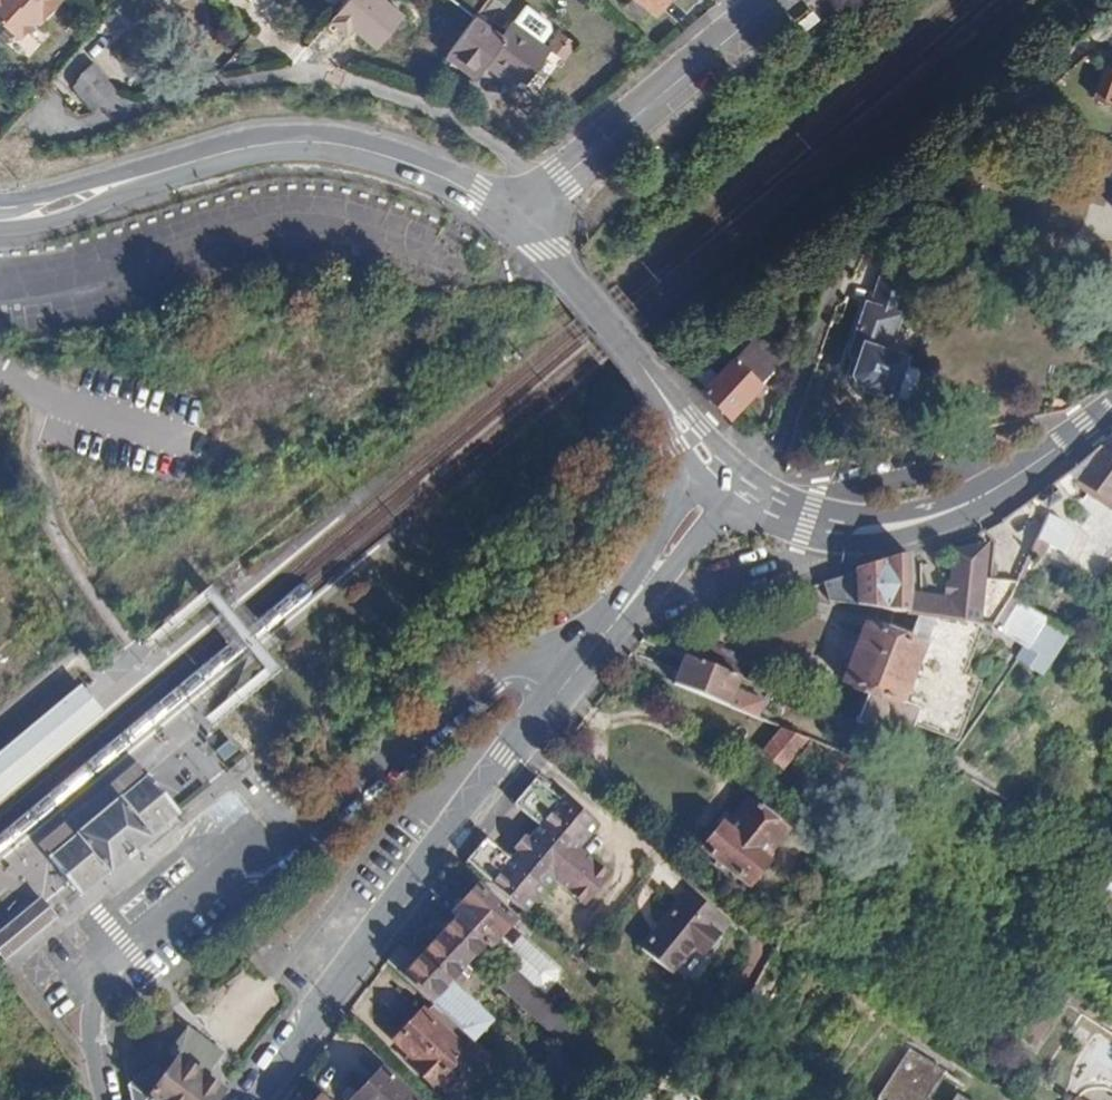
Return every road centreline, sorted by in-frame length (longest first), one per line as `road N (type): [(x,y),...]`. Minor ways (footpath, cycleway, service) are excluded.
road 1 (residential): [(732,482),(701,510),(460,815),(257,1099)]
road 2 (residential): [(732,482),(767,508),(834,529),(913,523),(995,490),(1111,405)]
road 3 (tertiary): [(193,162),(269,145),(347,147),(438,175),(518,220)]
road 4 (residential): [(518,220),(732,482)]
road 5 (tertiary): [(769,0),(518,220)]
road 6 (tertiary): [(0,230),(83,213),(193,162)]
road 7 (tertiary): [(193,162),(52,195)]

